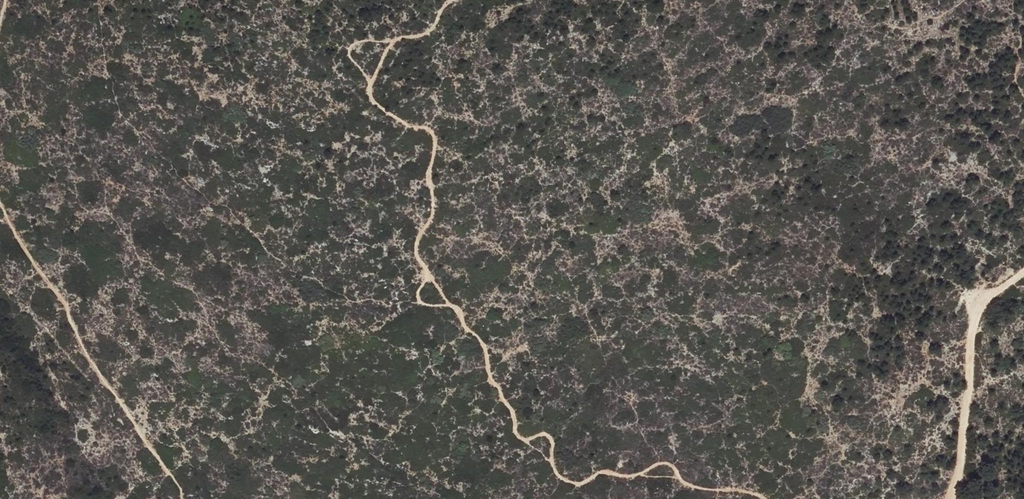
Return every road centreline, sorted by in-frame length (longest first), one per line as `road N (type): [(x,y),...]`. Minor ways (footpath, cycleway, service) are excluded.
road 1 (track): [(949,498),(980,307),(1023,268)]

